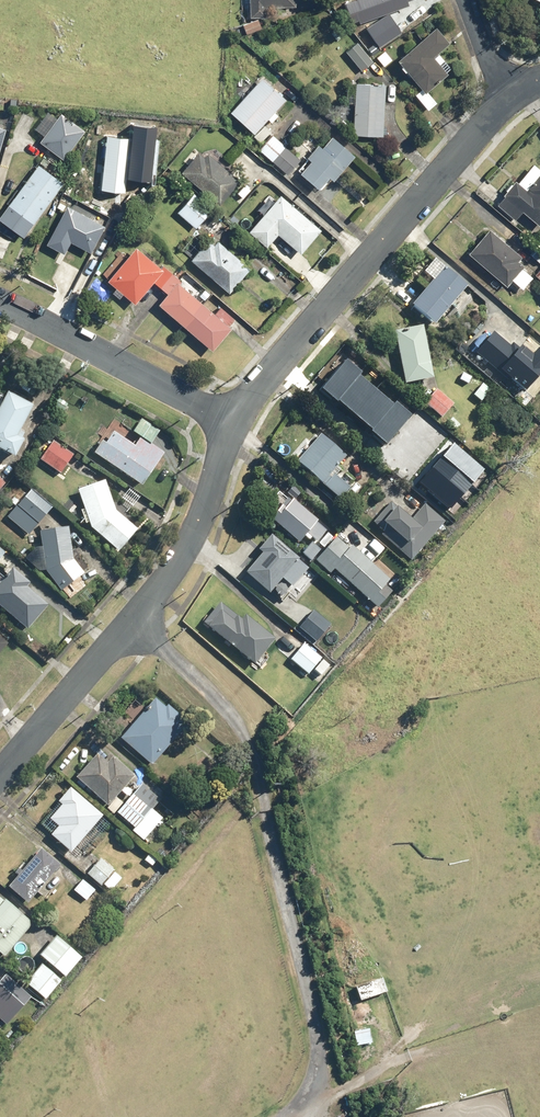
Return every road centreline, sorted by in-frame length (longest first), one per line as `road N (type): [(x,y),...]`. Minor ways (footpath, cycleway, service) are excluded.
road 1 (residential): [(228,420),(180,561),(0,775)]
road 2 (residential): [(504,96),(228,420)]
road 3 (residential): [(0,292),(228,420)]
road 4 (track): [(312,1097),(539,975)]

